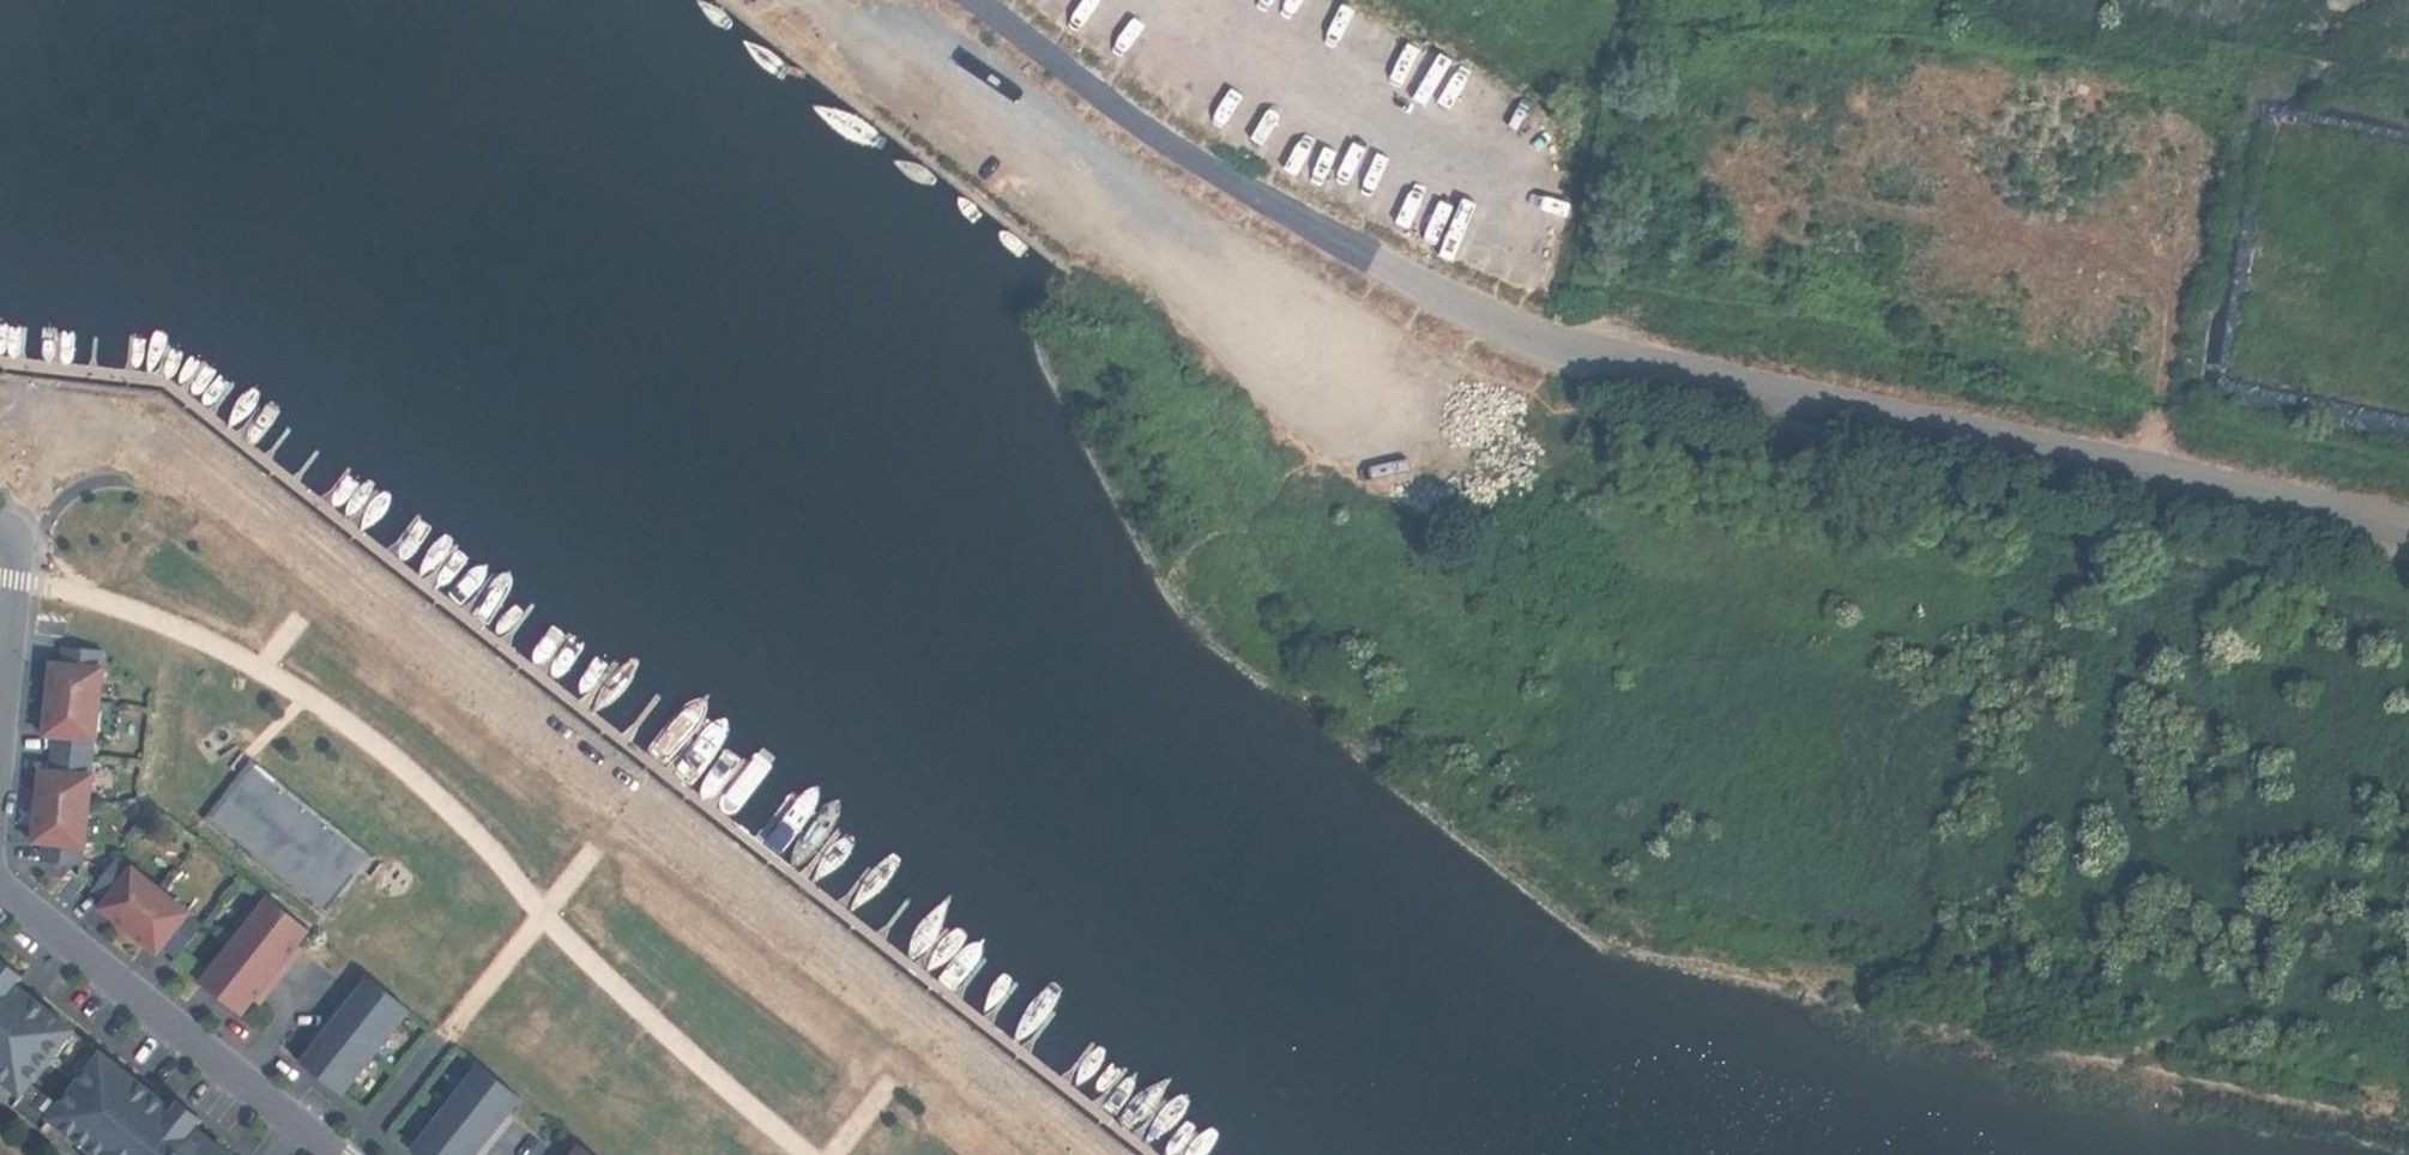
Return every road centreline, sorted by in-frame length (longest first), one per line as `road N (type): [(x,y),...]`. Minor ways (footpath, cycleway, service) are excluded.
road 1 (unclassified): [(2408,531),(1550,348),(1364,259),(1189,151),(982,0)]
road 2 (residential): [(0,894),(335,1154)]
road 3 (residential): [(0,537),(16,579),(0,722)]

